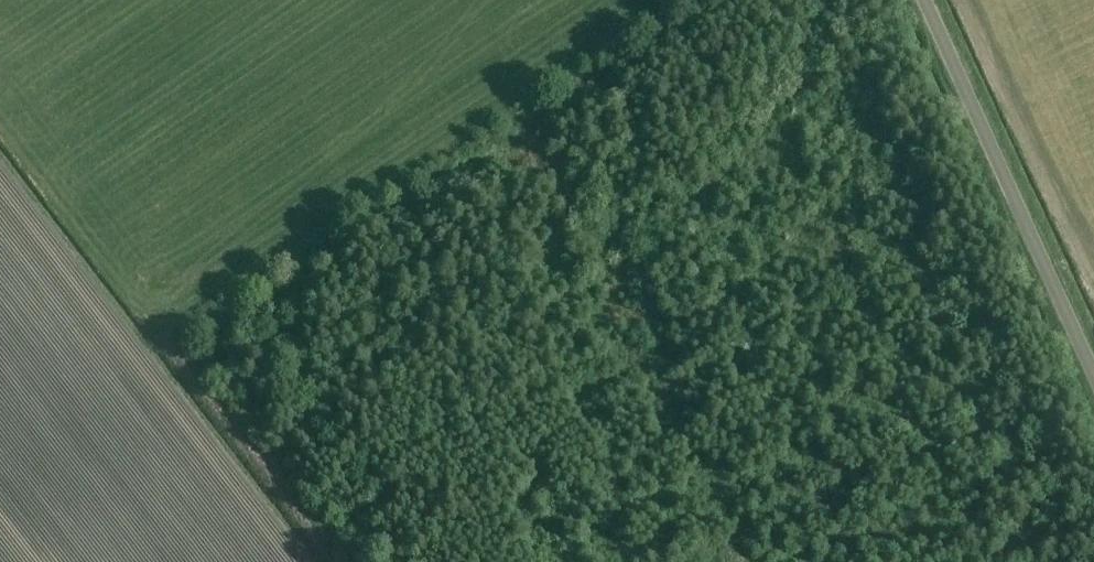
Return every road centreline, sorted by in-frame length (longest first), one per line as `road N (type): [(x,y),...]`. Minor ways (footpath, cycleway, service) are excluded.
road 1 (unclassified): [(1093,375),(925,0)]

